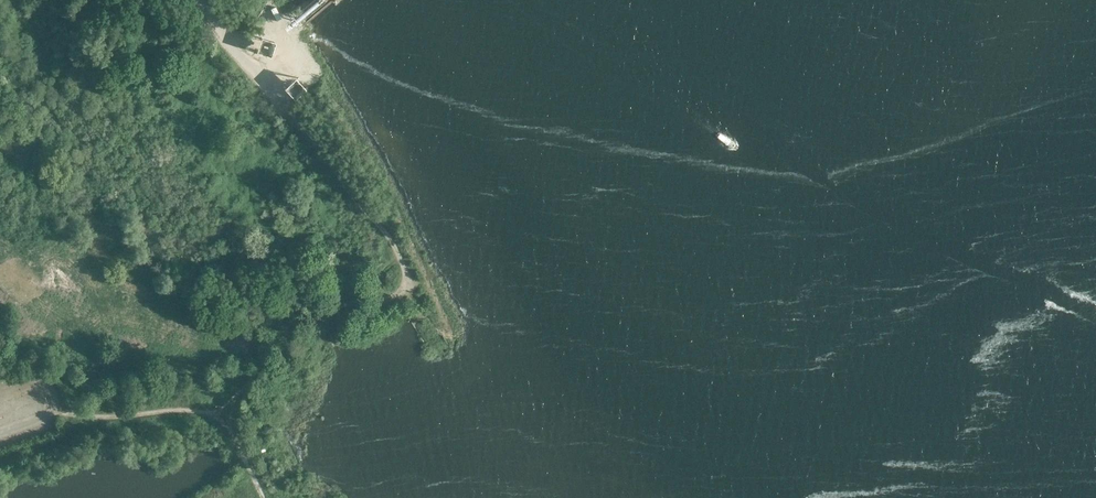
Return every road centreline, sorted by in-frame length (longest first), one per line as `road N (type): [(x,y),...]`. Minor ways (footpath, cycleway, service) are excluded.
road 1 (track): [(262,79),(391,242),(407,287),(392,297)]

